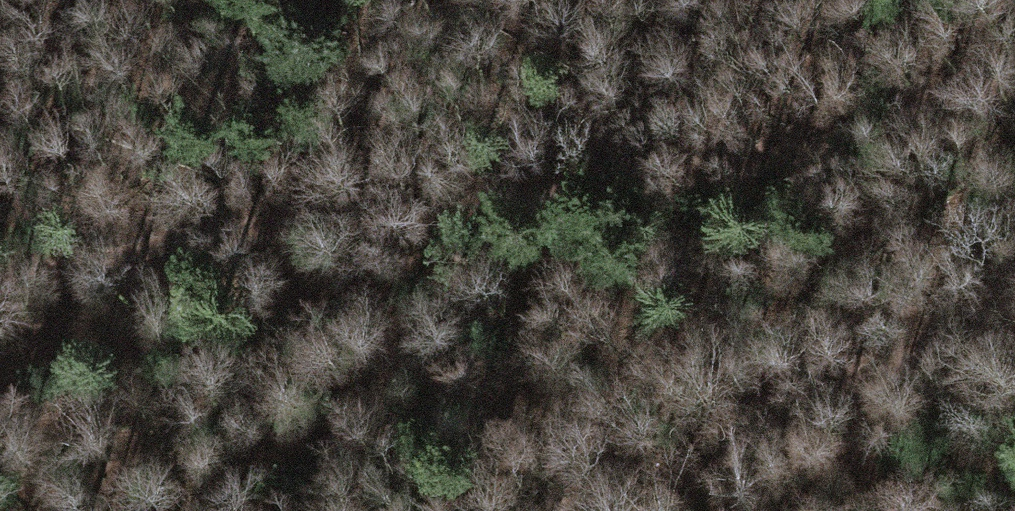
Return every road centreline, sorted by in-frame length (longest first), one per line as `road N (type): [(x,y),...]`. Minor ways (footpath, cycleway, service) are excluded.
road 1 (track): [(0,302),(664,145),(1014,1)]
road 2 (track): [(1014,209),(819,301),(627,376),(358,510)]

